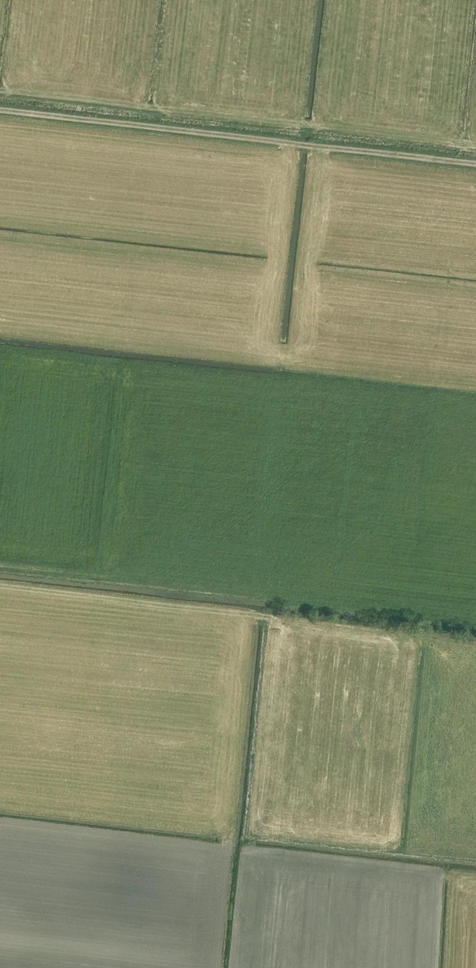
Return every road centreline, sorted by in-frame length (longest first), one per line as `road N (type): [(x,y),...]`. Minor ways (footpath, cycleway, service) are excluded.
road 1 (track): [(0,110),(475,162)]

